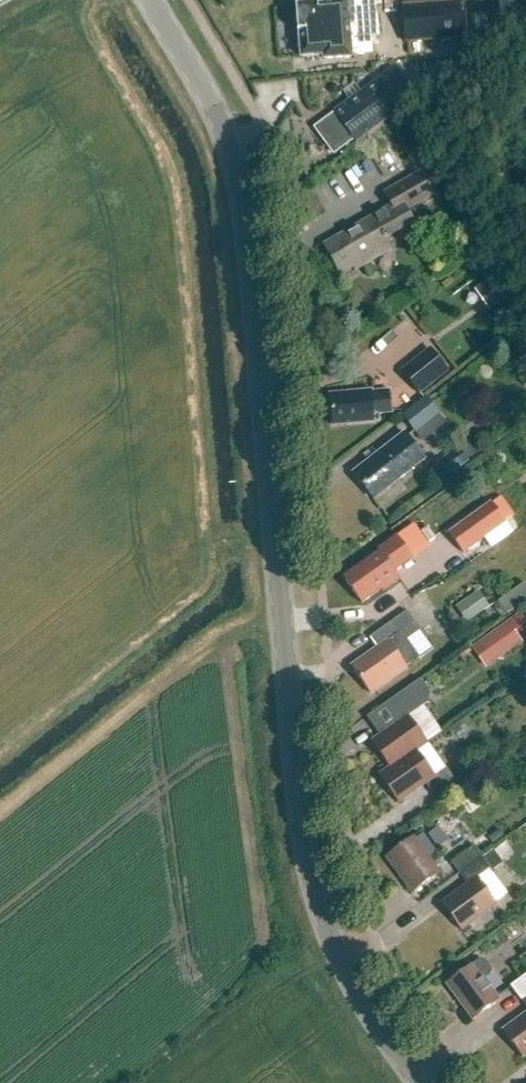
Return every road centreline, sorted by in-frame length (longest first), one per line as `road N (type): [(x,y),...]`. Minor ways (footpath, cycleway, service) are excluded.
road 1 (tertiary): [(420,1082),(333,952),(311,879),(235,152),(150,0)]

